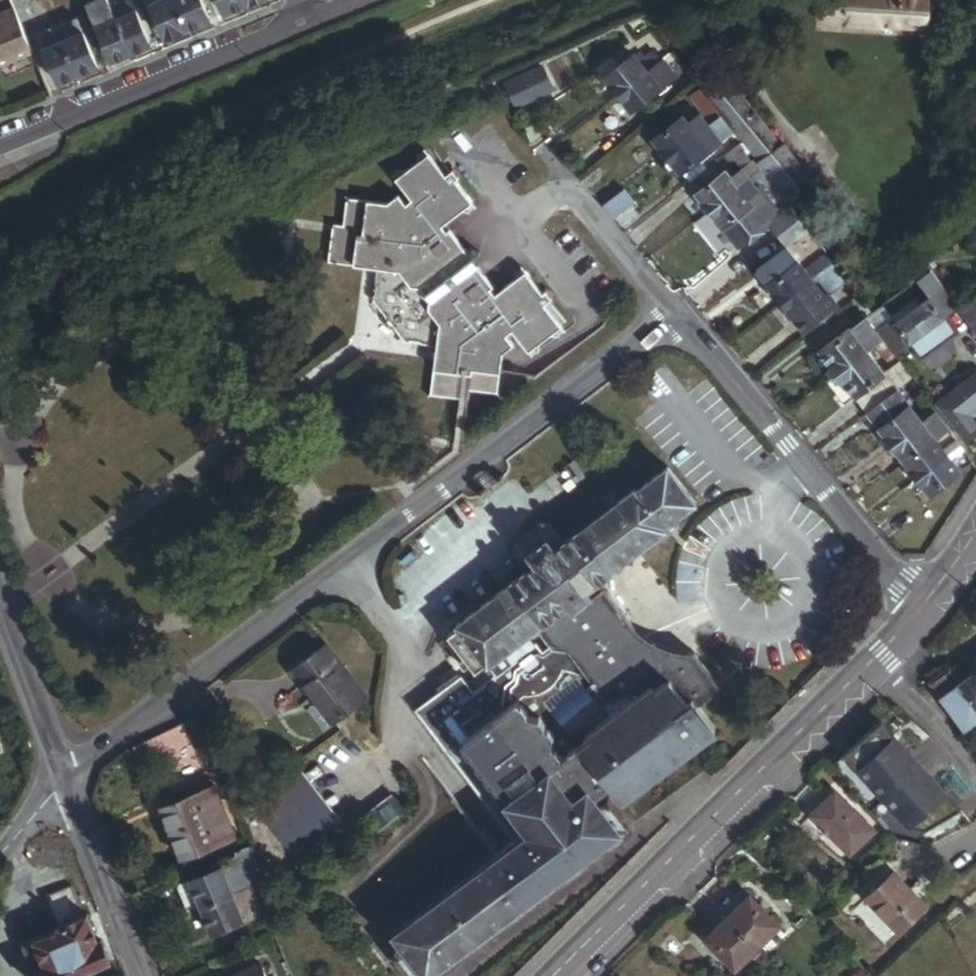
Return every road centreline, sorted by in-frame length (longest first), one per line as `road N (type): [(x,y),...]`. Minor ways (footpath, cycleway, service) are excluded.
road 1 (residential): [(678,315),(66,782)]
road 2 (secondary): [(869,664),(553,975)]
road 3 (residential): [(678,315),(925,604)]
road 4 (secondary): [(0,148),(306,20)]
road 5 (residential): [(66,782),(143,975)]
road 6 (residential): [(66,782),(0,599)]
road 7 (residential): [(678,315),(574,193)]
road 8 (residential): [(975,774),(950,737),(869,664)]

